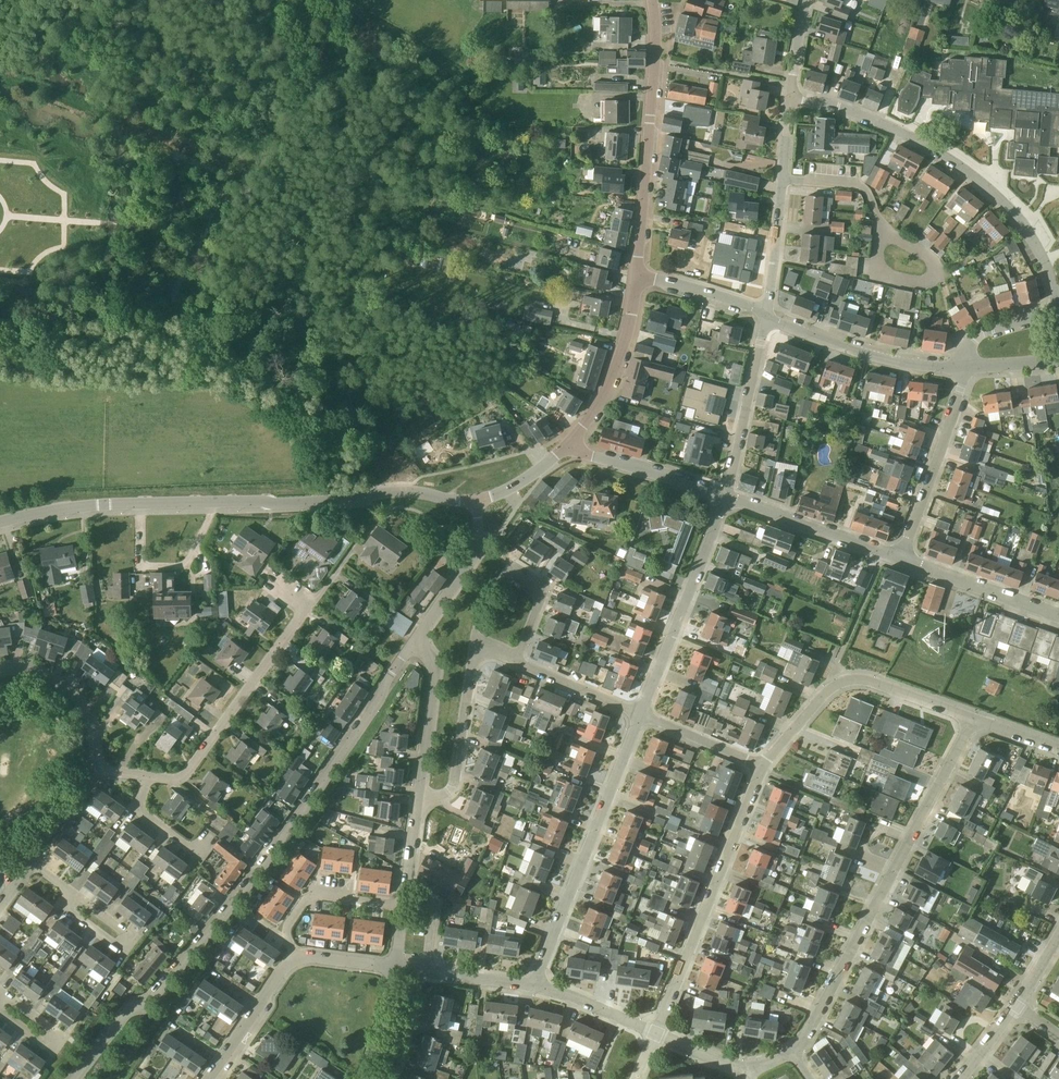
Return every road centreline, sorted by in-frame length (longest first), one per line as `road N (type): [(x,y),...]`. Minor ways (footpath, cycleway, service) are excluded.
road 1 (residential): [(75,1078),(246,889),(418,635)]
road 2 (tertiary): [(0,527),(58,515),(401,490),(480,501)]
road 3 (residential): [(969,369),(968,351),(981,335),(1055,313),(1056,293),(1020,220),(948,158),(884,125),(792,97)]
road 4 (residential): [(788,1054),(811,1029),(973,720)]
road 5 (residential): [(655,1034),(761,765)]
road 6 (residential): [(534,983),(641,716)]
road 7 (residential): [(639,274),(652,0)]
road 8 (residential): [(310,604),(181,779),(144,775)]
road 9 (residential): [(641,716),(726,500)]
road 10 (tertiary): [(969,369),(873,357),(765,315)]
road 11 (residential): [(900,558),(969,369)]
road 12 (tertiary): [(566,448),(610,389),(639,274)]
road 13 (residential): [(726,500),(765,315)]
road 14 (residential): [(418,804),(455,786),(475,644)]
road 15 (residential): [(475,644),(512,574),(537,594),(539,609),(517,662)]
road 16 (residential): [(900,558),(726,500)]
road 17 (residential): [(418,804),(434,678),(418,635)]
road 18 (residential): [(1058,617),(900,558)]
road 19 (residential): [(726,500),(566,448)]
road 20 (residential): [(94,769),(91,717),(80,696),(55,679),(0,670)]
road 21 (residential): [(877,227),(932,262),(934,272),(926,282),(886,276),(878,247)]
road 22 (residential): [(418,635),(481,540),(480,501)]
road 23 (residential): [(210,1078),(295,958)]
road 24 (residential): [(534,983),(396,966)]
road 25 (residential): [(973,720),(883,685),(841,682)]
road 26 (residential): [(765,315),(784,178)]
road 27 (residential): [(641,716),(517,662)]
road 28 (tertiary): [(765,315),(639,274)]
road 29 (residential): [(211,837),(196,855),(139,810),(144,775)]
road 30 (residential): [(655,1034),(534,983)]
road 31 (residential): [(761,765),(641,716)]
road 32 (residential): [(877,227),(868,192),(851,182),(784,178)]
road 33 (residential): [(130,938),(33,863)]

